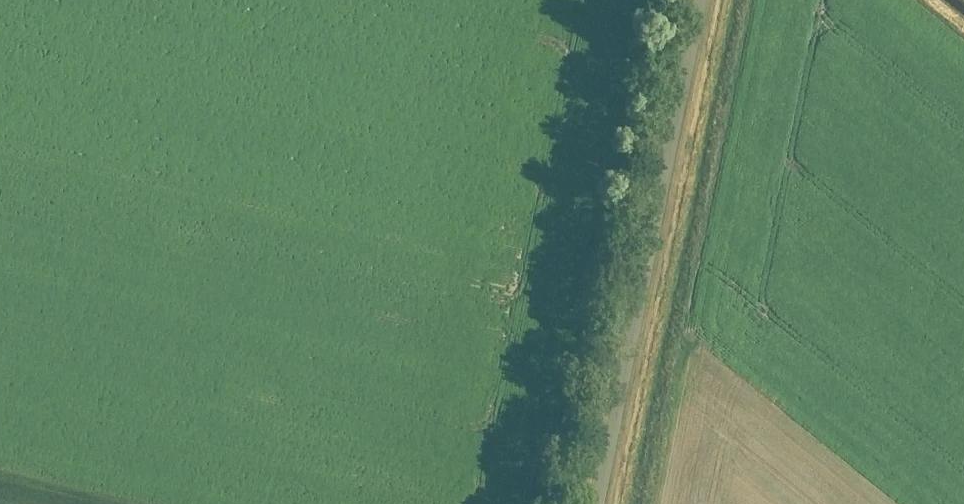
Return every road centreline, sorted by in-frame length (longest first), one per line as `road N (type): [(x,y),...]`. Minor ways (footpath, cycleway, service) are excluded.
road 1 (unclassified): [(700,0),(597,503)]

